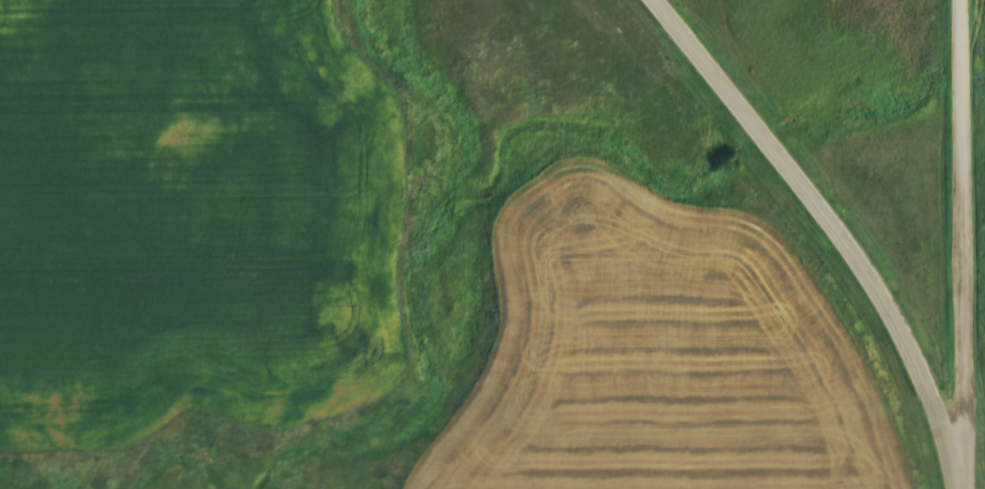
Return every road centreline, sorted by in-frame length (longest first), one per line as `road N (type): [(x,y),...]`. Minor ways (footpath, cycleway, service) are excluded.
road 1 (tertiary): [(962,488),(931,389),(887,297),(655,0)]
road 2 (tertiary): [(972,488),(970,0)]

